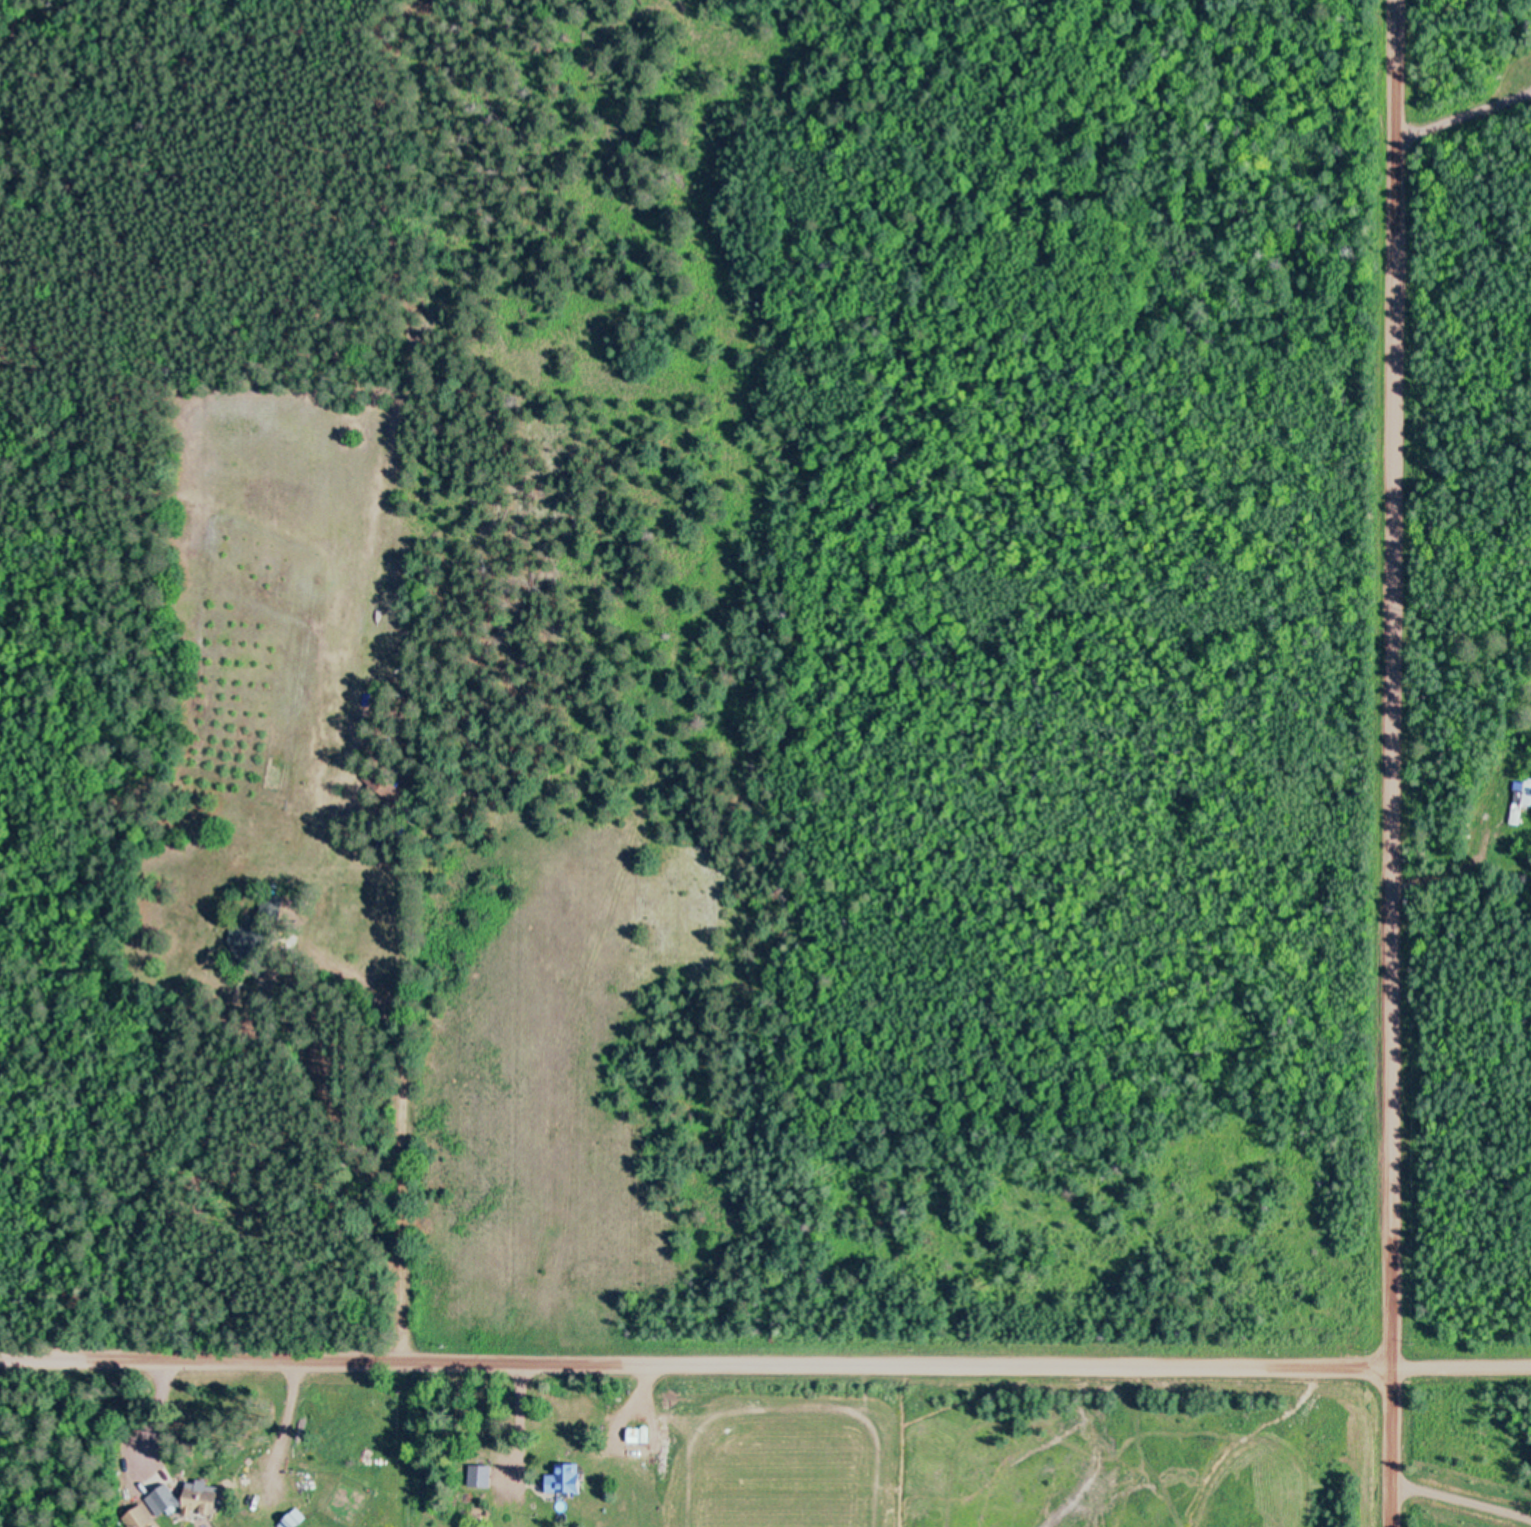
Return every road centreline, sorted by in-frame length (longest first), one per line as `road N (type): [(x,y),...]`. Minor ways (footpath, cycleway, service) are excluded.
road 1 (residential): [(1530,1367),(0,1360)]
road 2 (residential): [(1388,0),(1393,1368)]
road 3 (residential): [(401,1364),(391,1061),(336,993),(243,1018),(212,1129),(218,1362)]
road 4 (residential): [(1392,1526),(1393,1368)]

